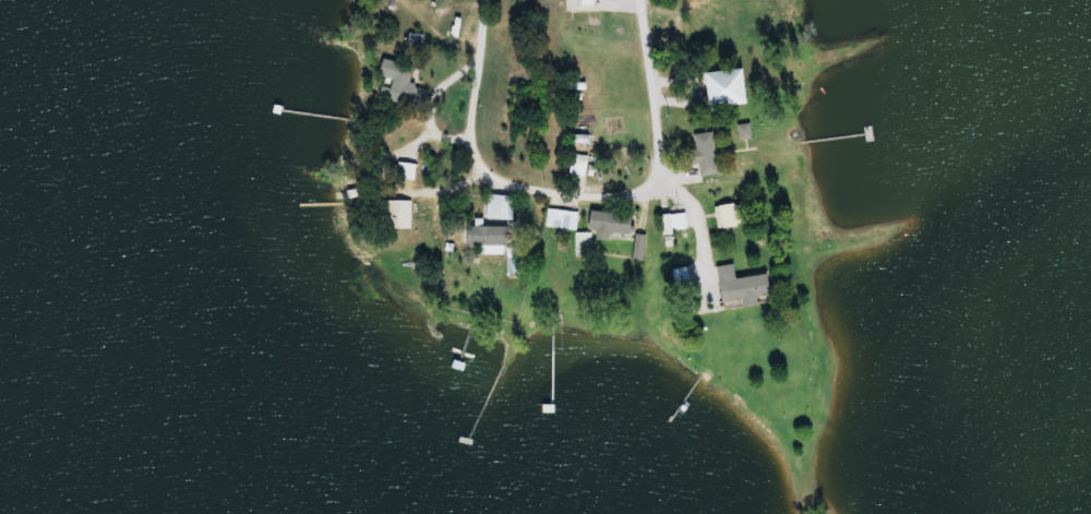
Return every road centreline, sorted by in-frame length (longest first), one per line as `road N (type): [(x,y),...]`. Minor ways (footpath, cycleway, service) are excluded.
road 1 (residential): [(673,0),(695,111),(685,198),(692,275),(632,211),(505,155),(542,0)]

